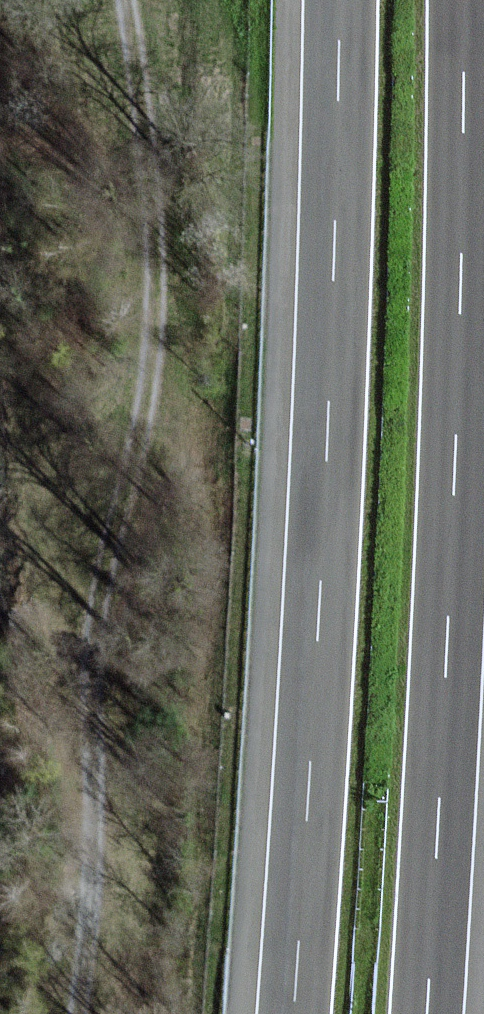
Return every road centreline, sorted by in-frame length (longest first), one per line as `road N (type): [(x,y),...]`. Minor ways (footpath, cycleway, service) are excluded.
road 1 (track): [(119,0),(163,348),(85,1013)]
road 2 (motorway): [(338,0),(319,596),(292,1013)]
road 3 (motorway): [(428,1013),(459,351),(464,0)]

